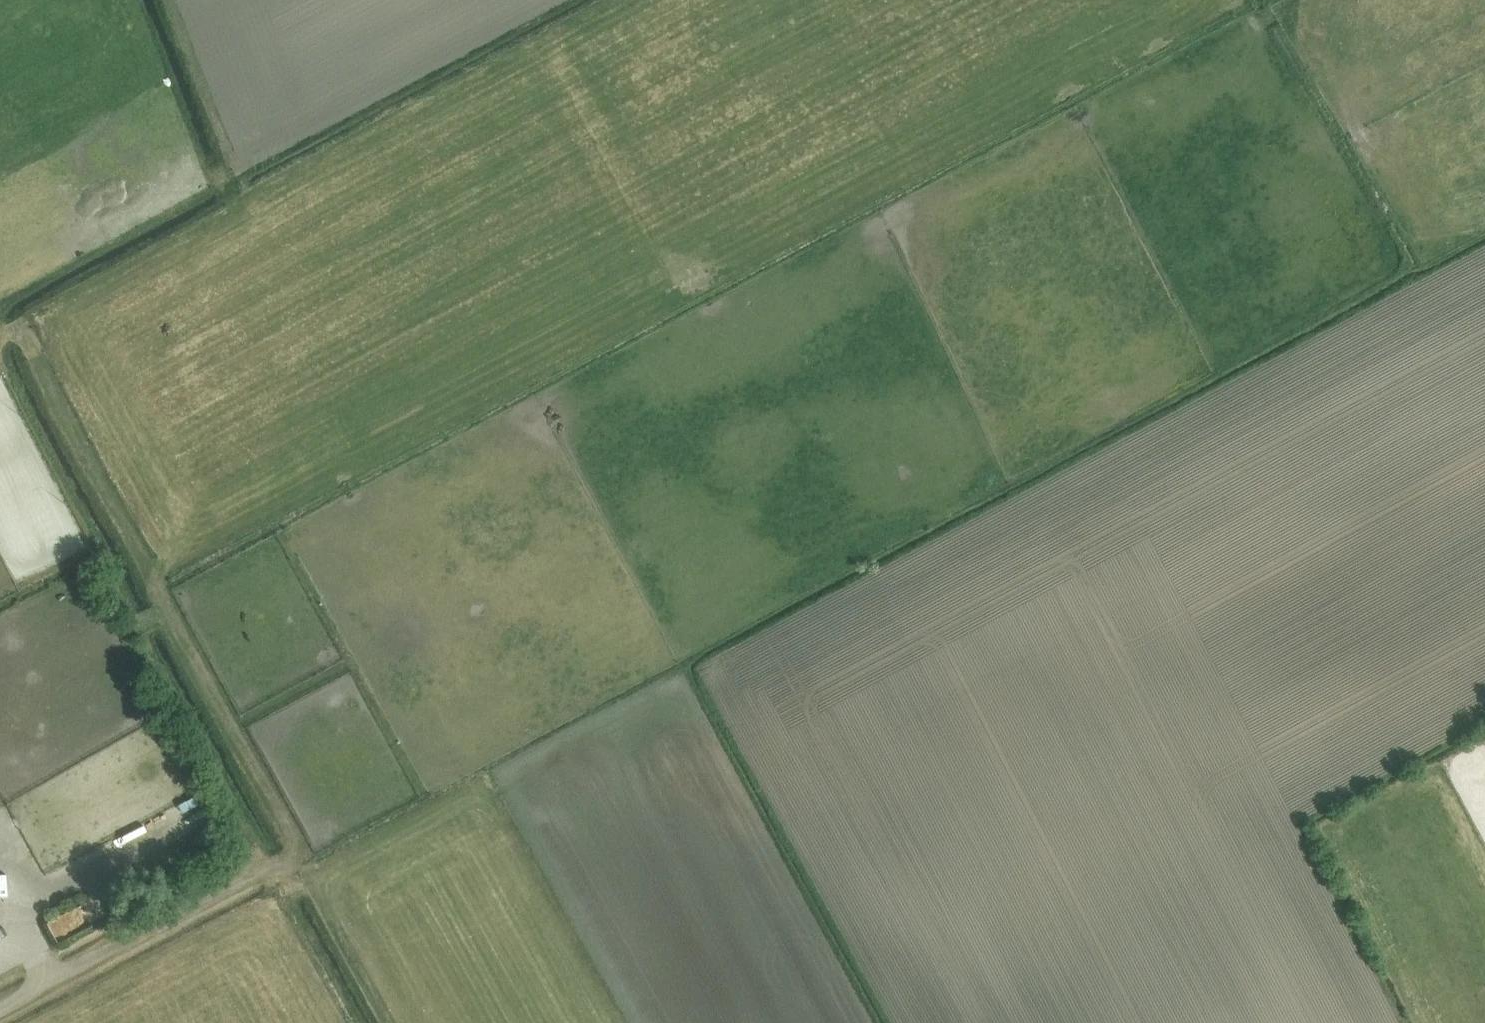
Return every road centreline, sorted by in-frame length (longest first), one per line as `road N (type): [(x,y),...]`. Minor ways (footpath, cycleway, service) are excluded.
road 1 (track): [(0,1009),(268,868)]

